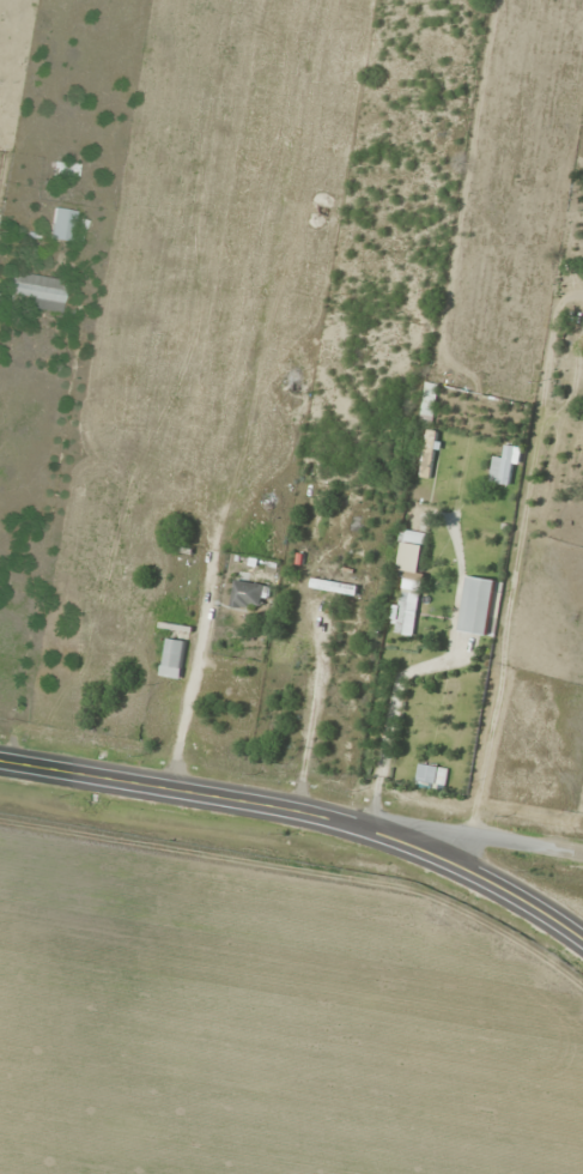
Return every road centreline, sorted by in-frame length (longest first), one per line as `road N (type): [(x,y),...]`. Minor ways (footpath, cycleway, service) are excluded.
road 1 (secondary): [(582,940),(488,882),(383,834),(263,803),(0,760)]
road 2 (residential): [(582,853),(490,836),(383,834)]

